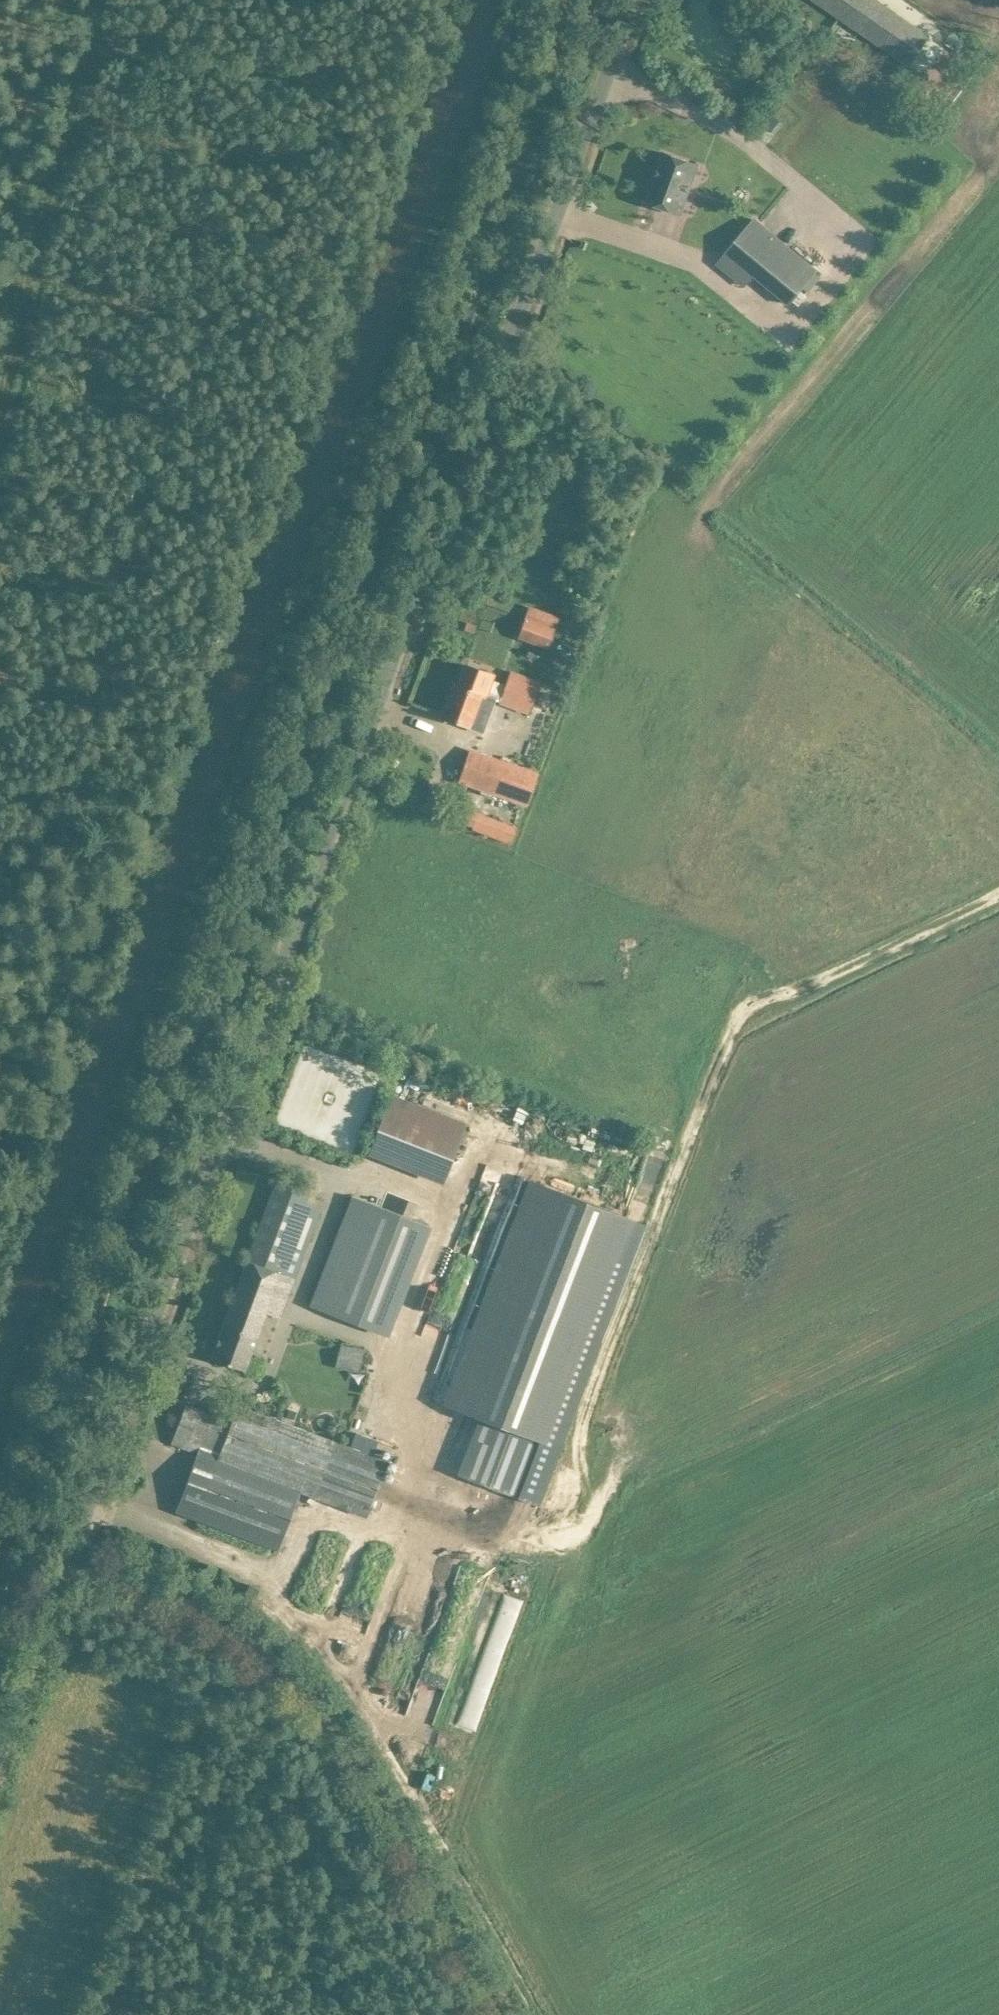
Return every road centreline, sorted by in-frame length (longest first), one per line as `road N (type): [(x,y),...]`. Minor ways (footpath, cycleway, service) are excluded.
road 1 (unclassified): [(0,1770),(637,0)]

